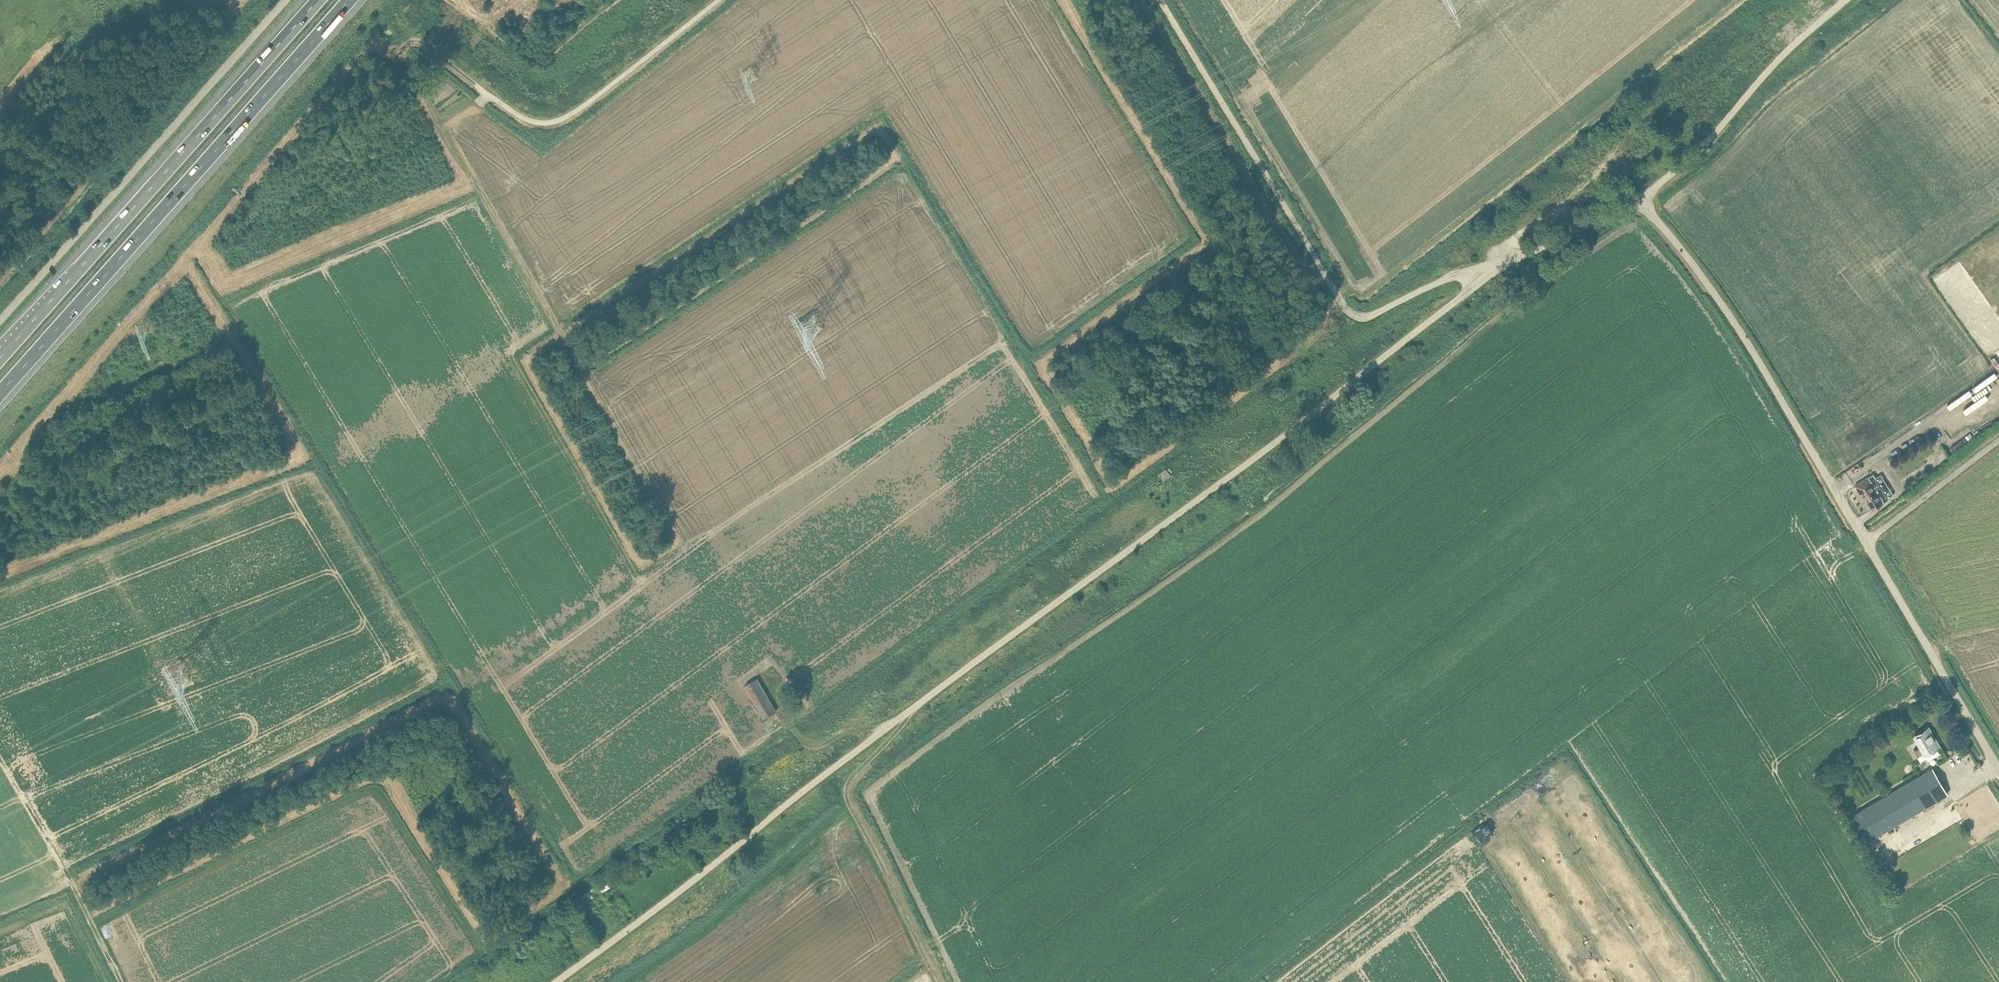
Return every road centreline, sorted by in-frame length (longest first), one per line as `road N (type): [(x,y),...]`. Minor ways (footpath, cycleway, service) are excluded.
road 1 (unclassified): [(556,981),(889,726),(1228,480),(1489,267)]
road 2 (unclassified): [(1642,200),(1751,347),(1998,771)]
road 3 (track): [(122,981),(68,874),(72,867),(442,681)]
road 4 (motorway): [(0,393),(349,0)]
road 5 (unclassified): [(1489,267),(1361,319),(1161,0)]
road 6 (motorway): [(318,0),(0,358)]
road 7 (unclassified): [(285,0),(0,320)]
road 8 (unclassified): [(1642,200),(1847,0)]
road 9 (track): [(905,714),(845,787),(922,951)]
road 10 (unclassified): [(1489,267),(1642,200)]
road 11 (track): [(889,726),(808,743),(765,678)]

